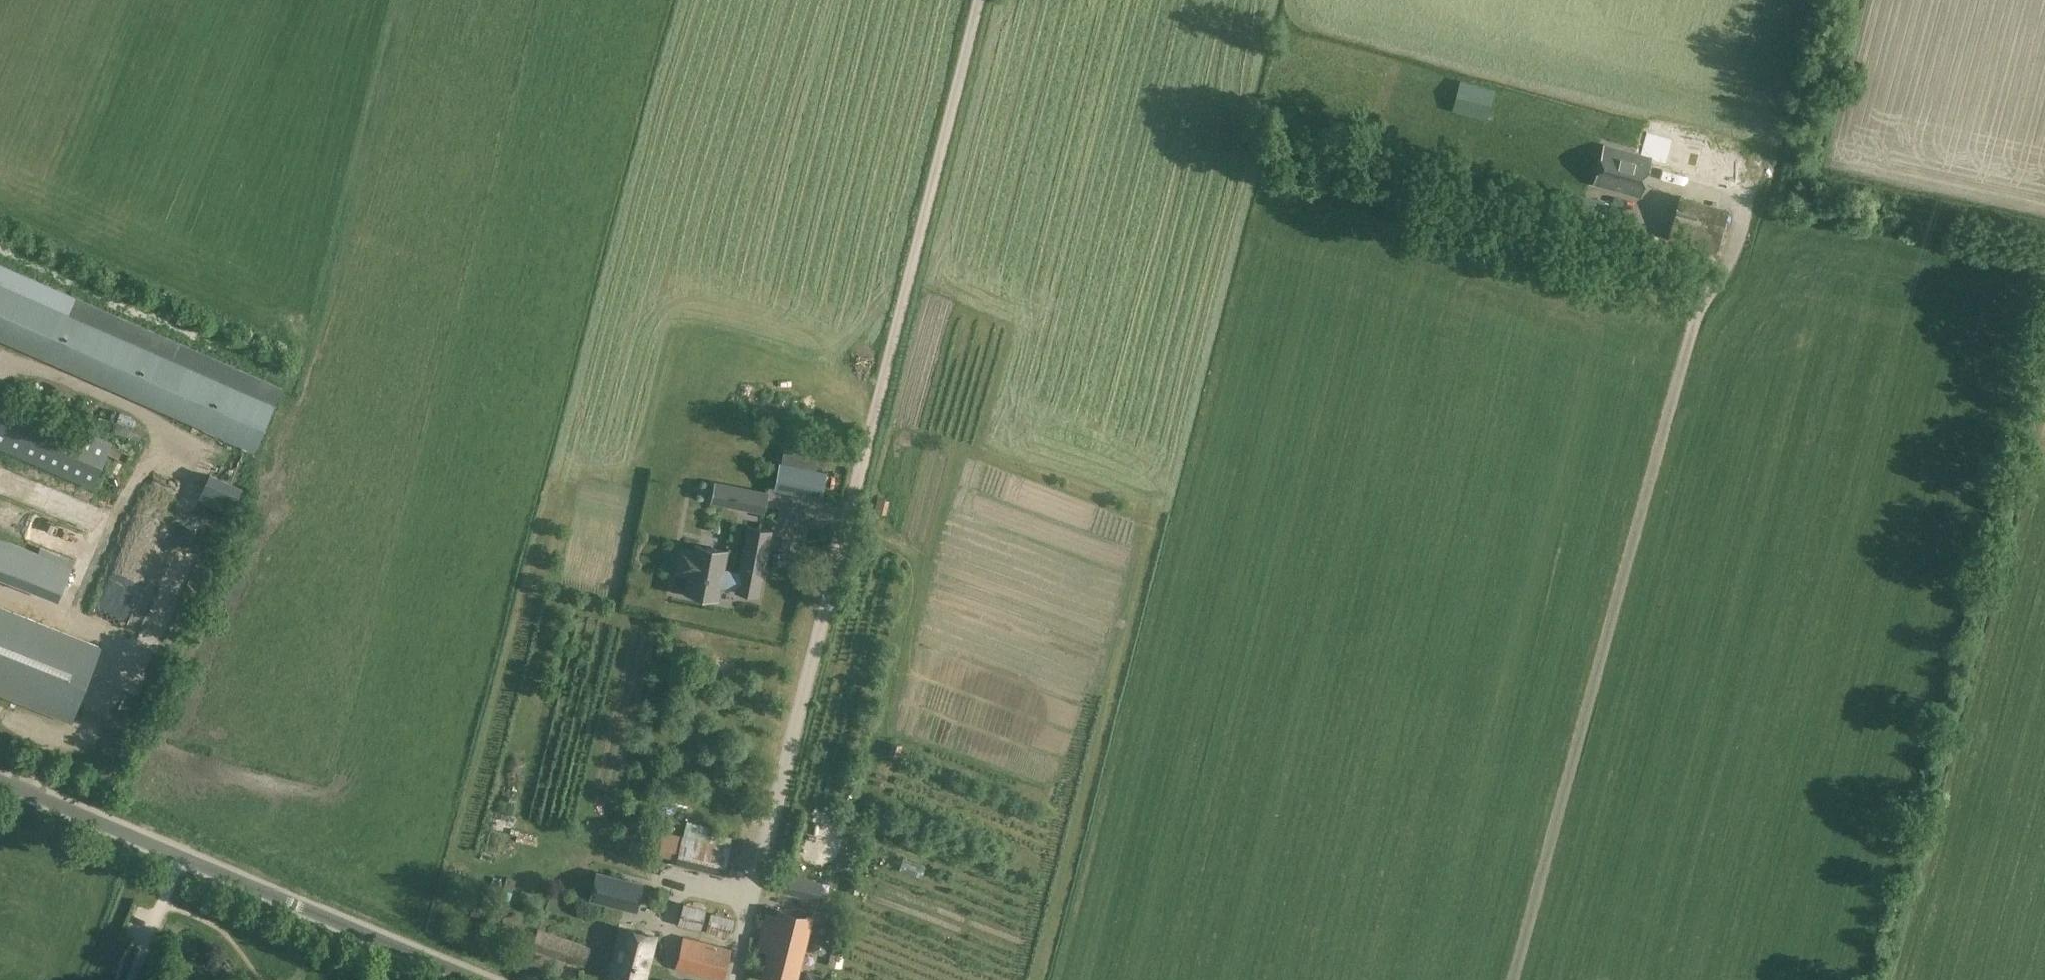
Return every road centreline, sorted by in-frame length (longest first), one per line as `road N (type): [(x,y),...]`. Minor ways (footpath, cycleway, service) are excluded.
road 1 (unclassified): [(483,979),(0,779)]

